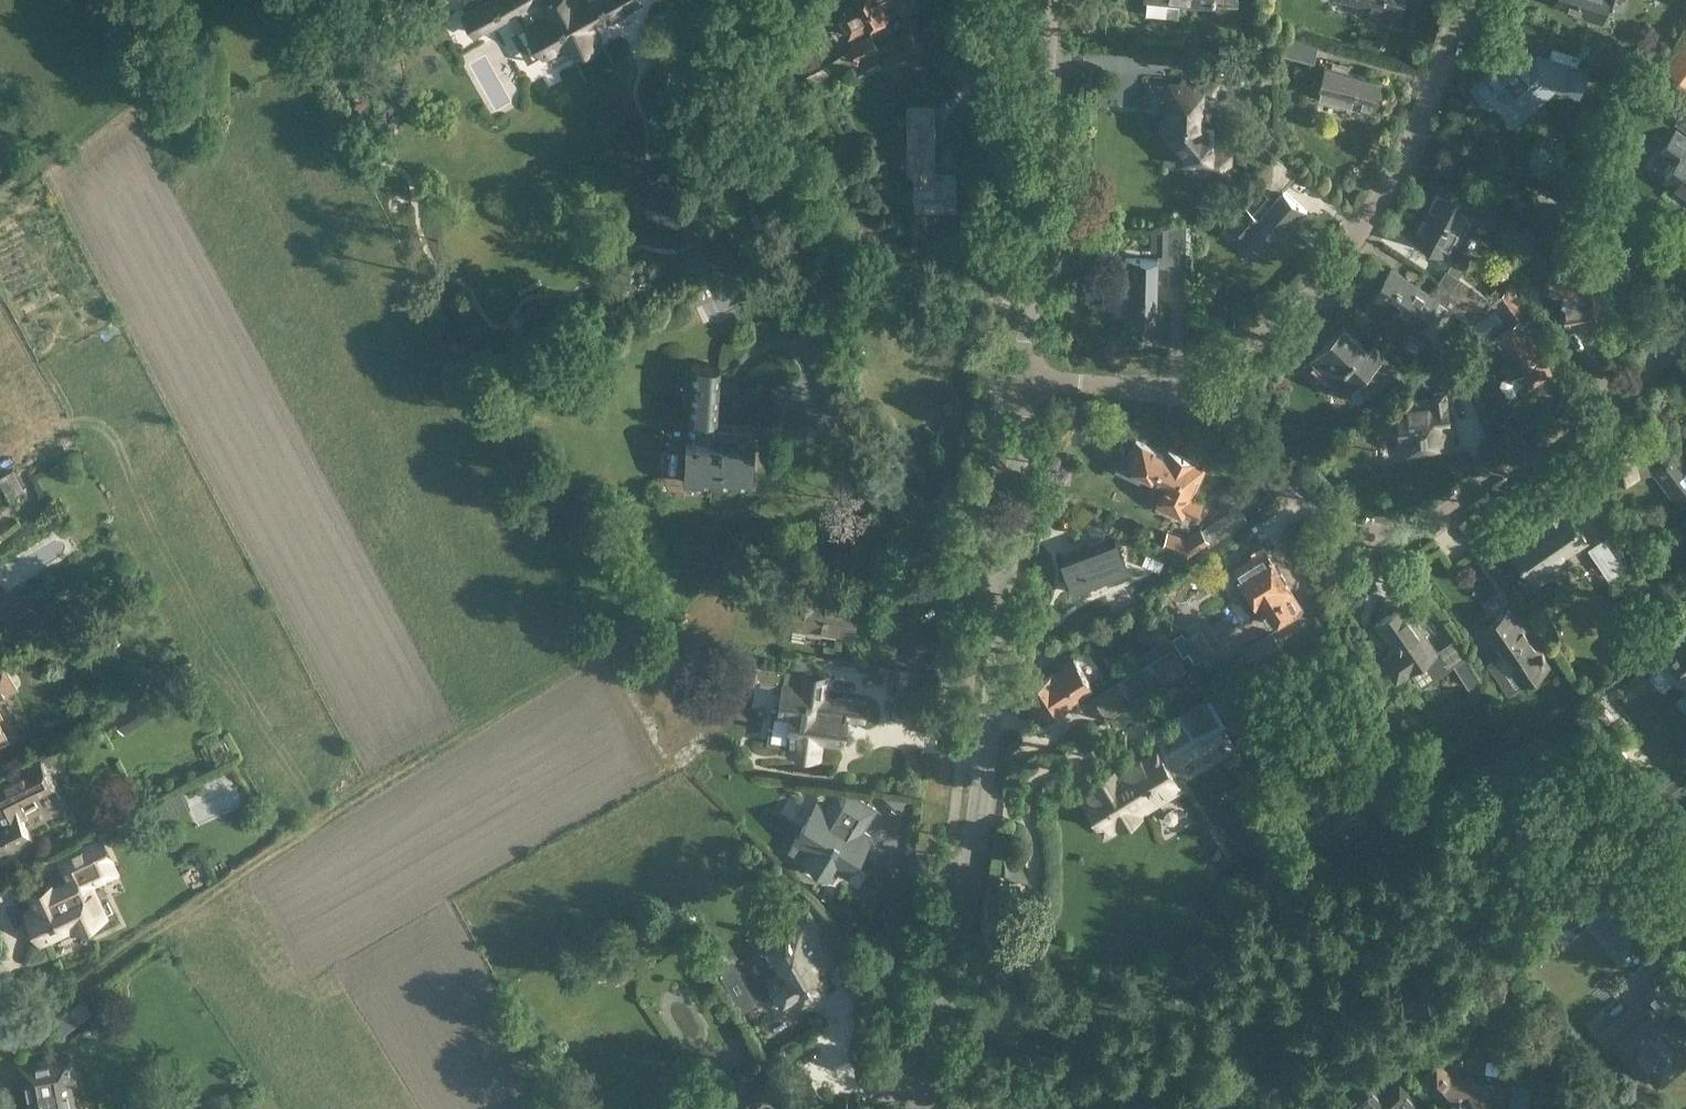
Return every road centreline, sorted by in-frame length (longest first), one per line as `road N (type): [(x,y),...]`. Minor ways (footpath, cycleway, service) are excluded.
road 1 (residential): [(927,1108),(975,845),(1025,377)]
road 2 (track): [(584,668),(304,826),(125,950),(0,1051)]
road 3 (track): [(0,270),(304,826)]
road 4 (residential): [(1685,342),(1443,515),(1393,531),(1343,525),(1310,506),(1196,393)]
road 5 (residential): [(1196,393),(1335,268),(1414,145),(1462,0)]
road 6 (residential): [(1025,377),(1048,0)]
road 7 (residential): [(1196,393),(1025,377)]
road 8 (track): [(49,116),(31,171),(114,114)]

